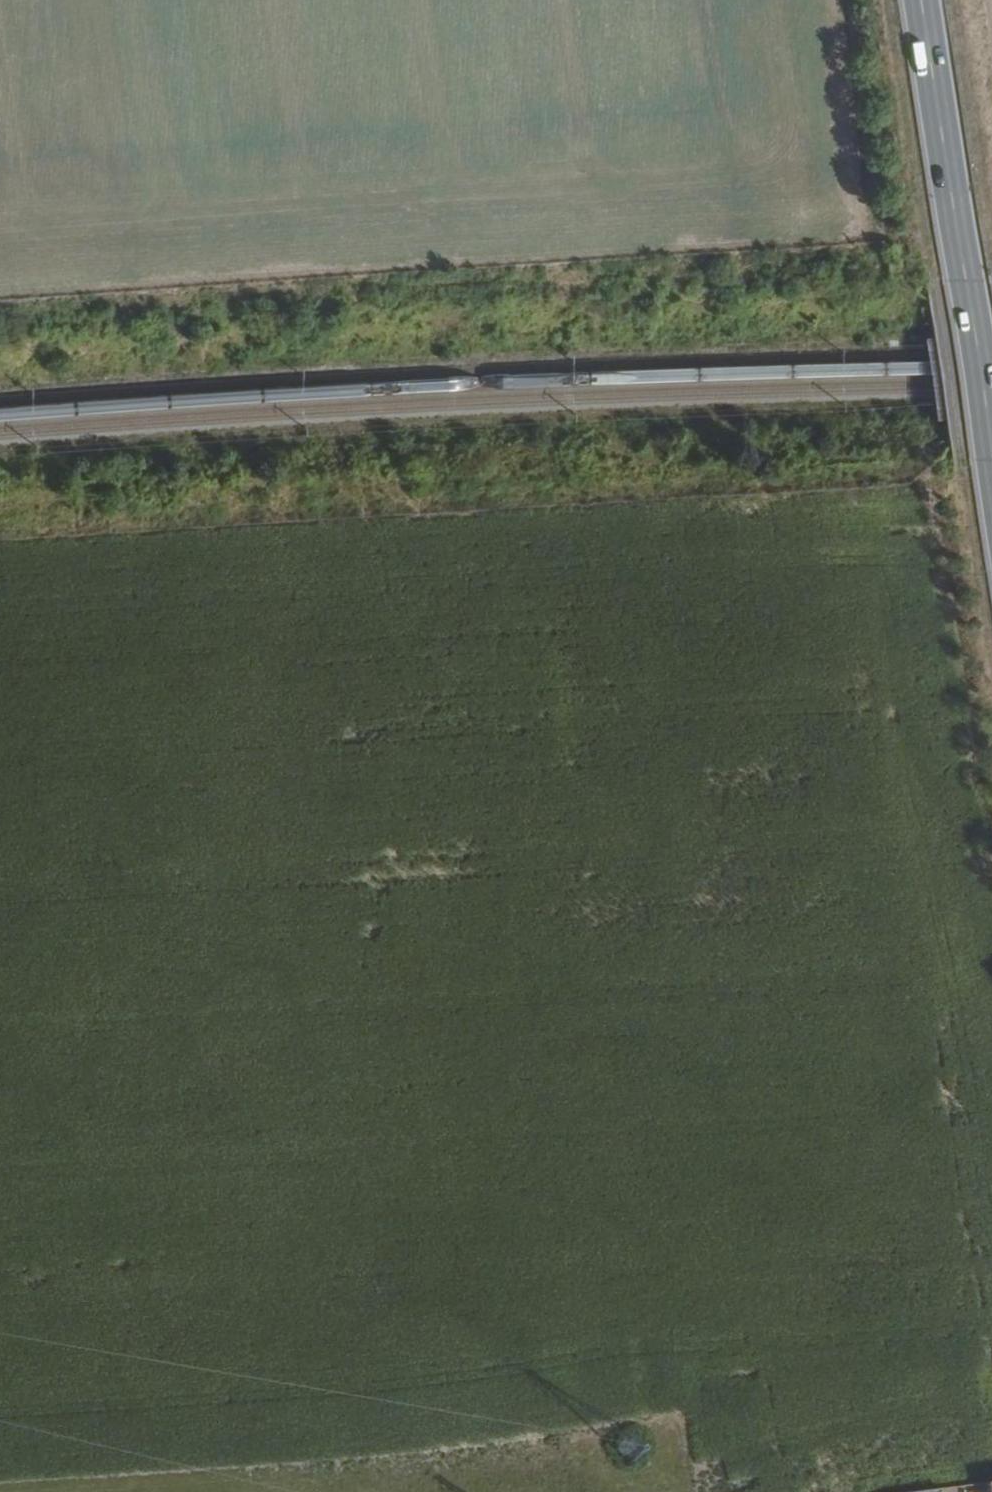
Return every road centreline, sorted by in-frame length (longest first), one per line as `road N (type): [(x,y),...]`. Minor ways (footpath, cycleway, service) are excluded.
road 1 (primary): [(921,0),(991,448)]

